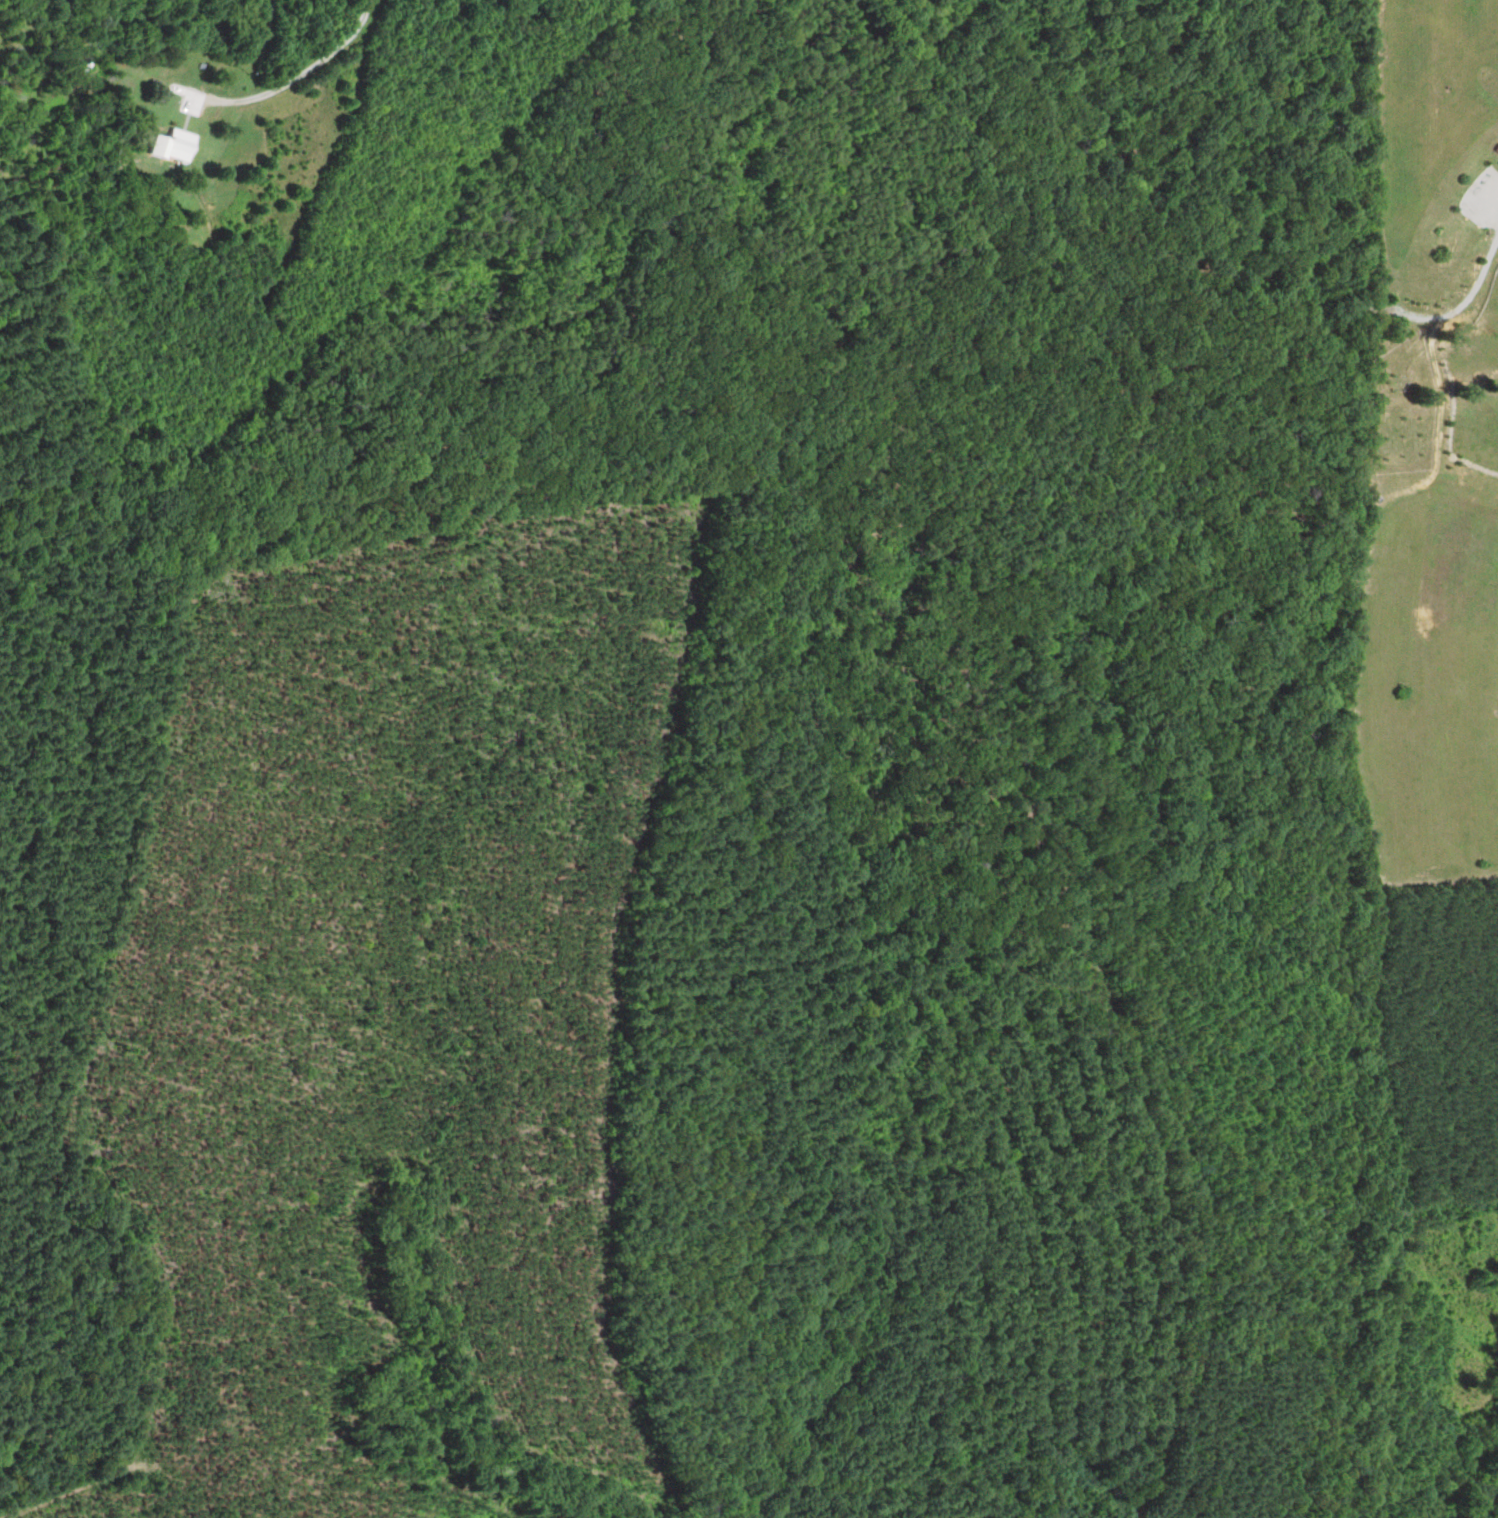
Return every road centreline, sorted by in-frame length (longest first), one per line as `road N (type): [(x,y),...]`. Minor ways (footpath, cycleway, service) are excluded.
road 1 (track): [(1123,1517),(1148,1441),(1169,1239),(1148,1129),(1092,947),(899,416),(668,0)]
road 2 (track): [(884,386),(963,369),(1208,360),(1272,346),(1358,310),(1442,314),(1461,305),(1497,240)]

